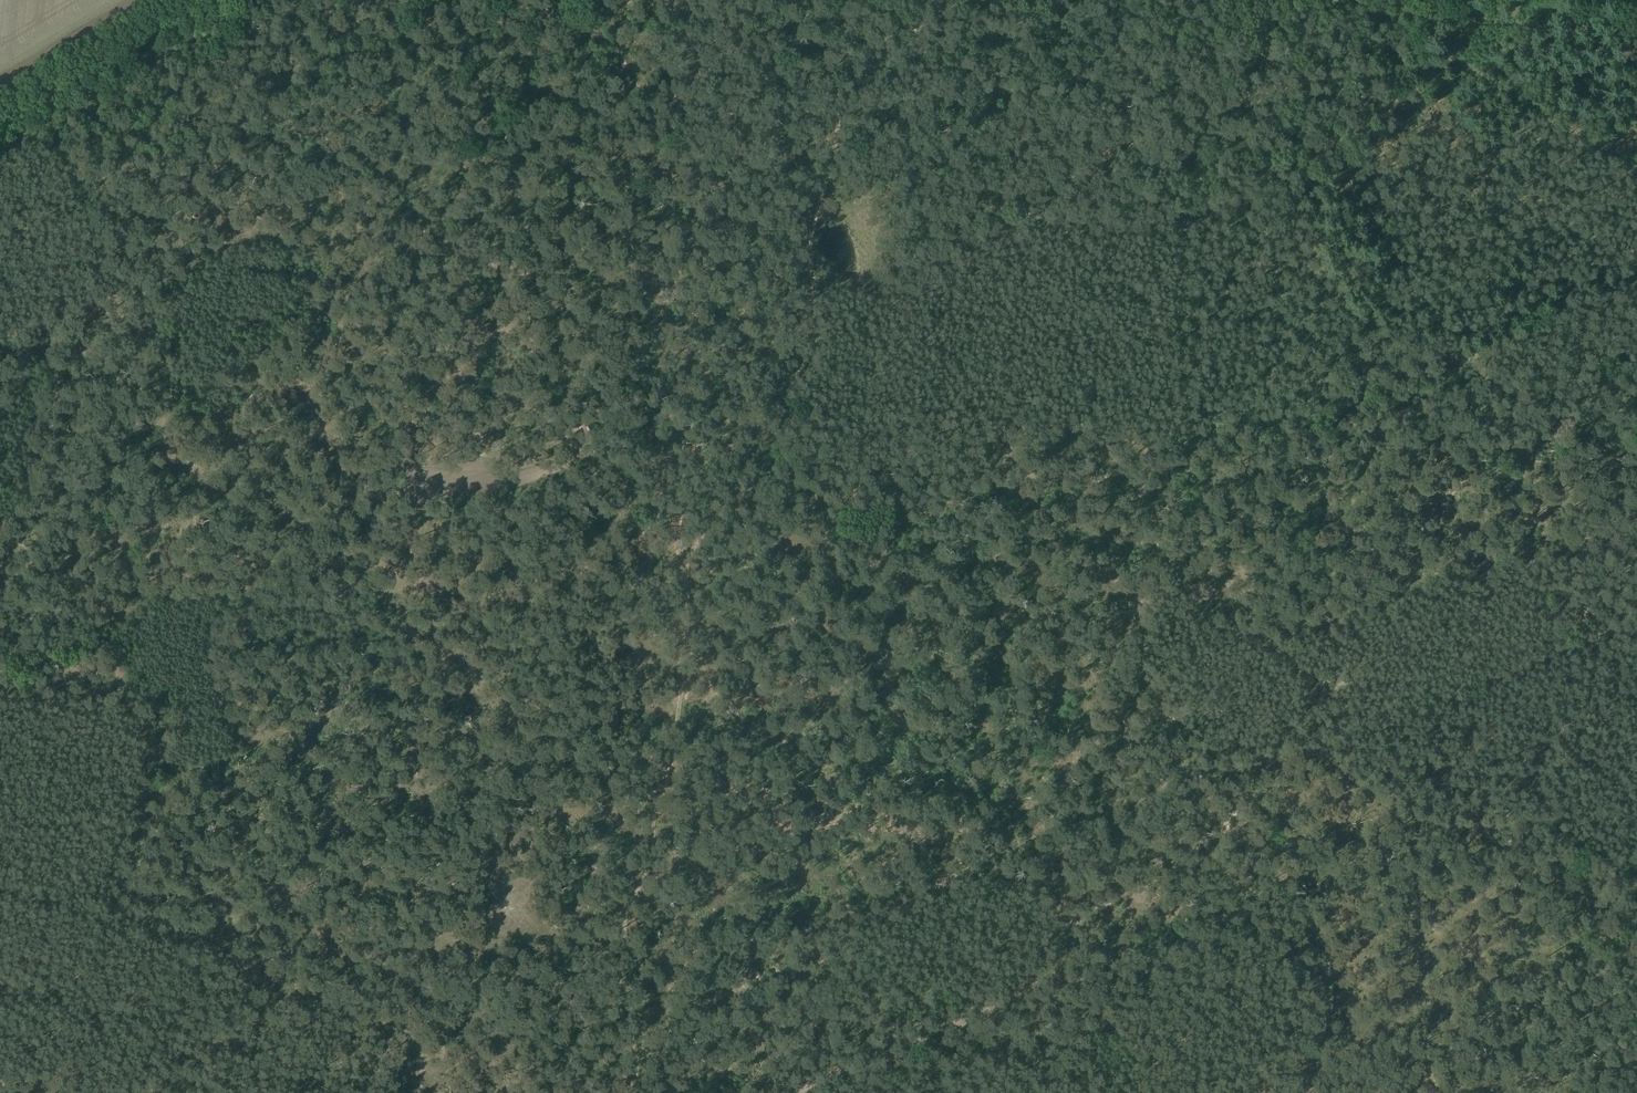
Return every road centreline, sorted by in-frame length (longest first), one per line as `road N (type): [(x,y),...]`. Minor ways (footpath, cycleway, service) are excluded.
road 1 (track): [(949,0),(872,42),(845,81),(842,148),(809,243),(817,315),(808,348),(744,504),(696,559),(674,789),(651,880),(613,966),(611,991),(634,1069),(631,1092)]
road 2 (track): [(1636,184),(1602,153),(1431,46),(1337,0)]
road 3 (unclassified): [(201,0),(0,114)]

